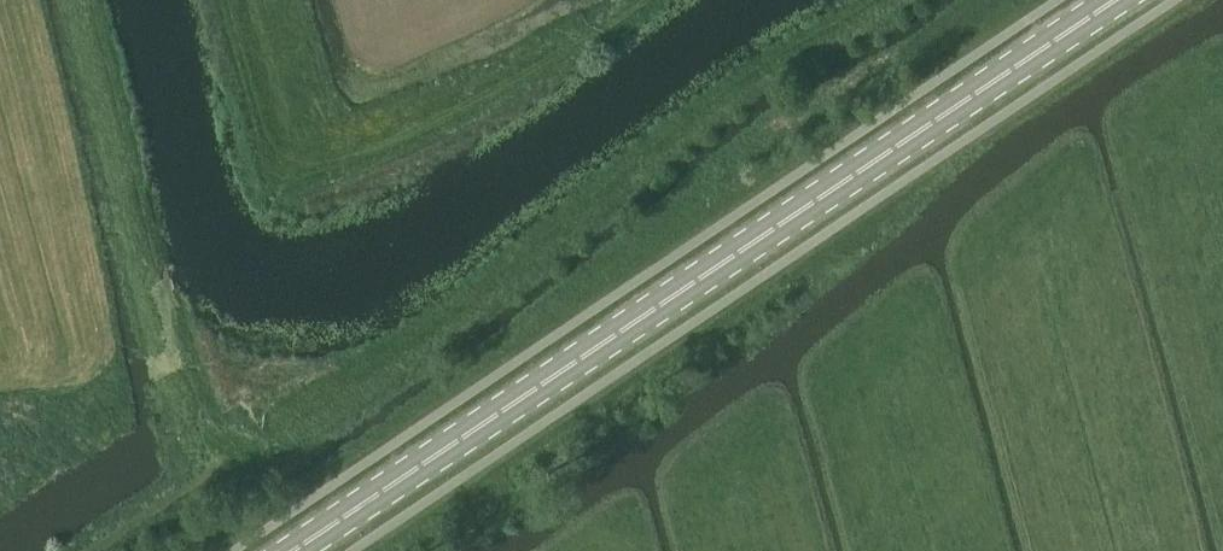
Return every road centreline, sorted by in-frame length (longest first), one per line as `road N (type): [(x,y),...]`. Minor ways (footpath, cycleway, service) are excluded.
road 1 (primary): [(295,550),(1119,0)]
road 2 (track): [(221,451),(268,438),(777,65),(889,0)]
road 3 (track): [(70,550),(221,451)]
road 4 (track): [(221,451),(193,424),(165,320)]

